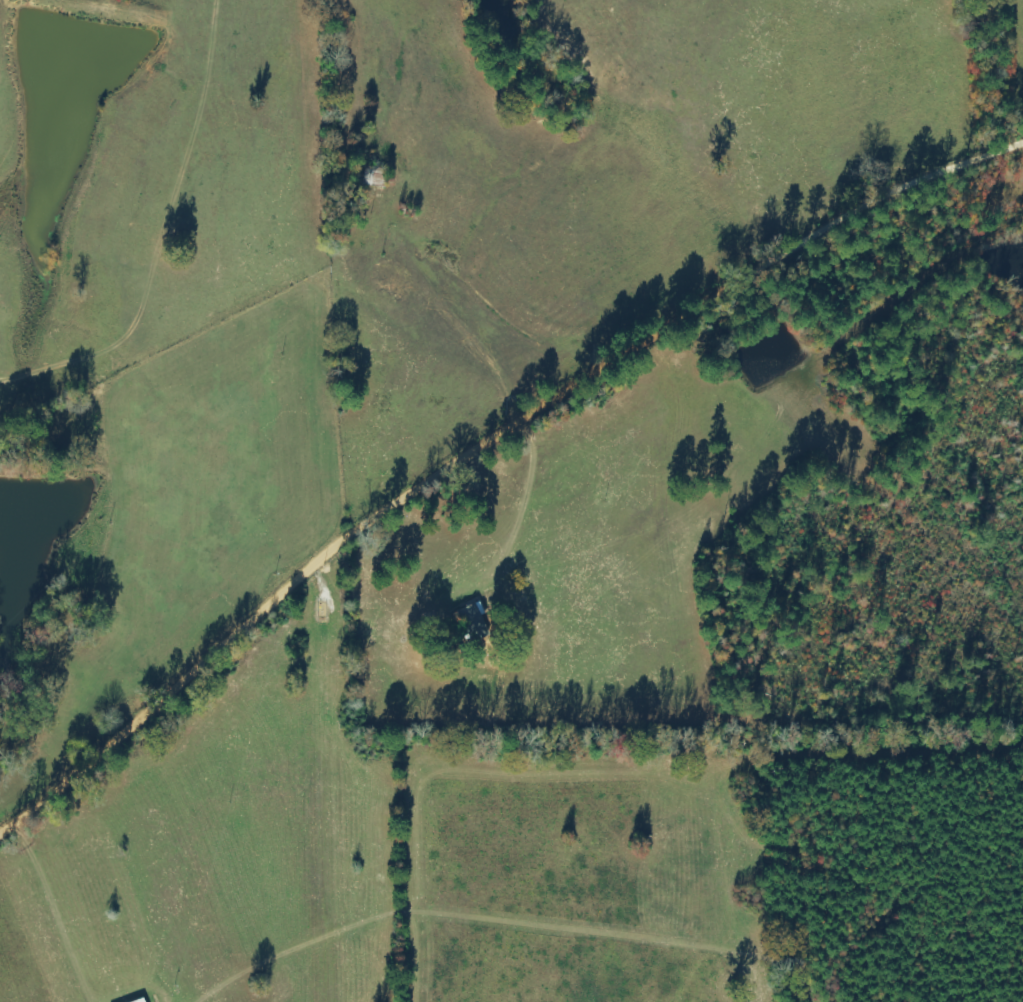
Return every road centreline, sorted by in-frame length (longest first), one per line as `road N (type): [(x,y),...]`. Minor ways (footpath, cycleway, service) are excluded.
road 1 (residential): [(0,846),(356,578),(445,483),(833,218),(1022,155)]

